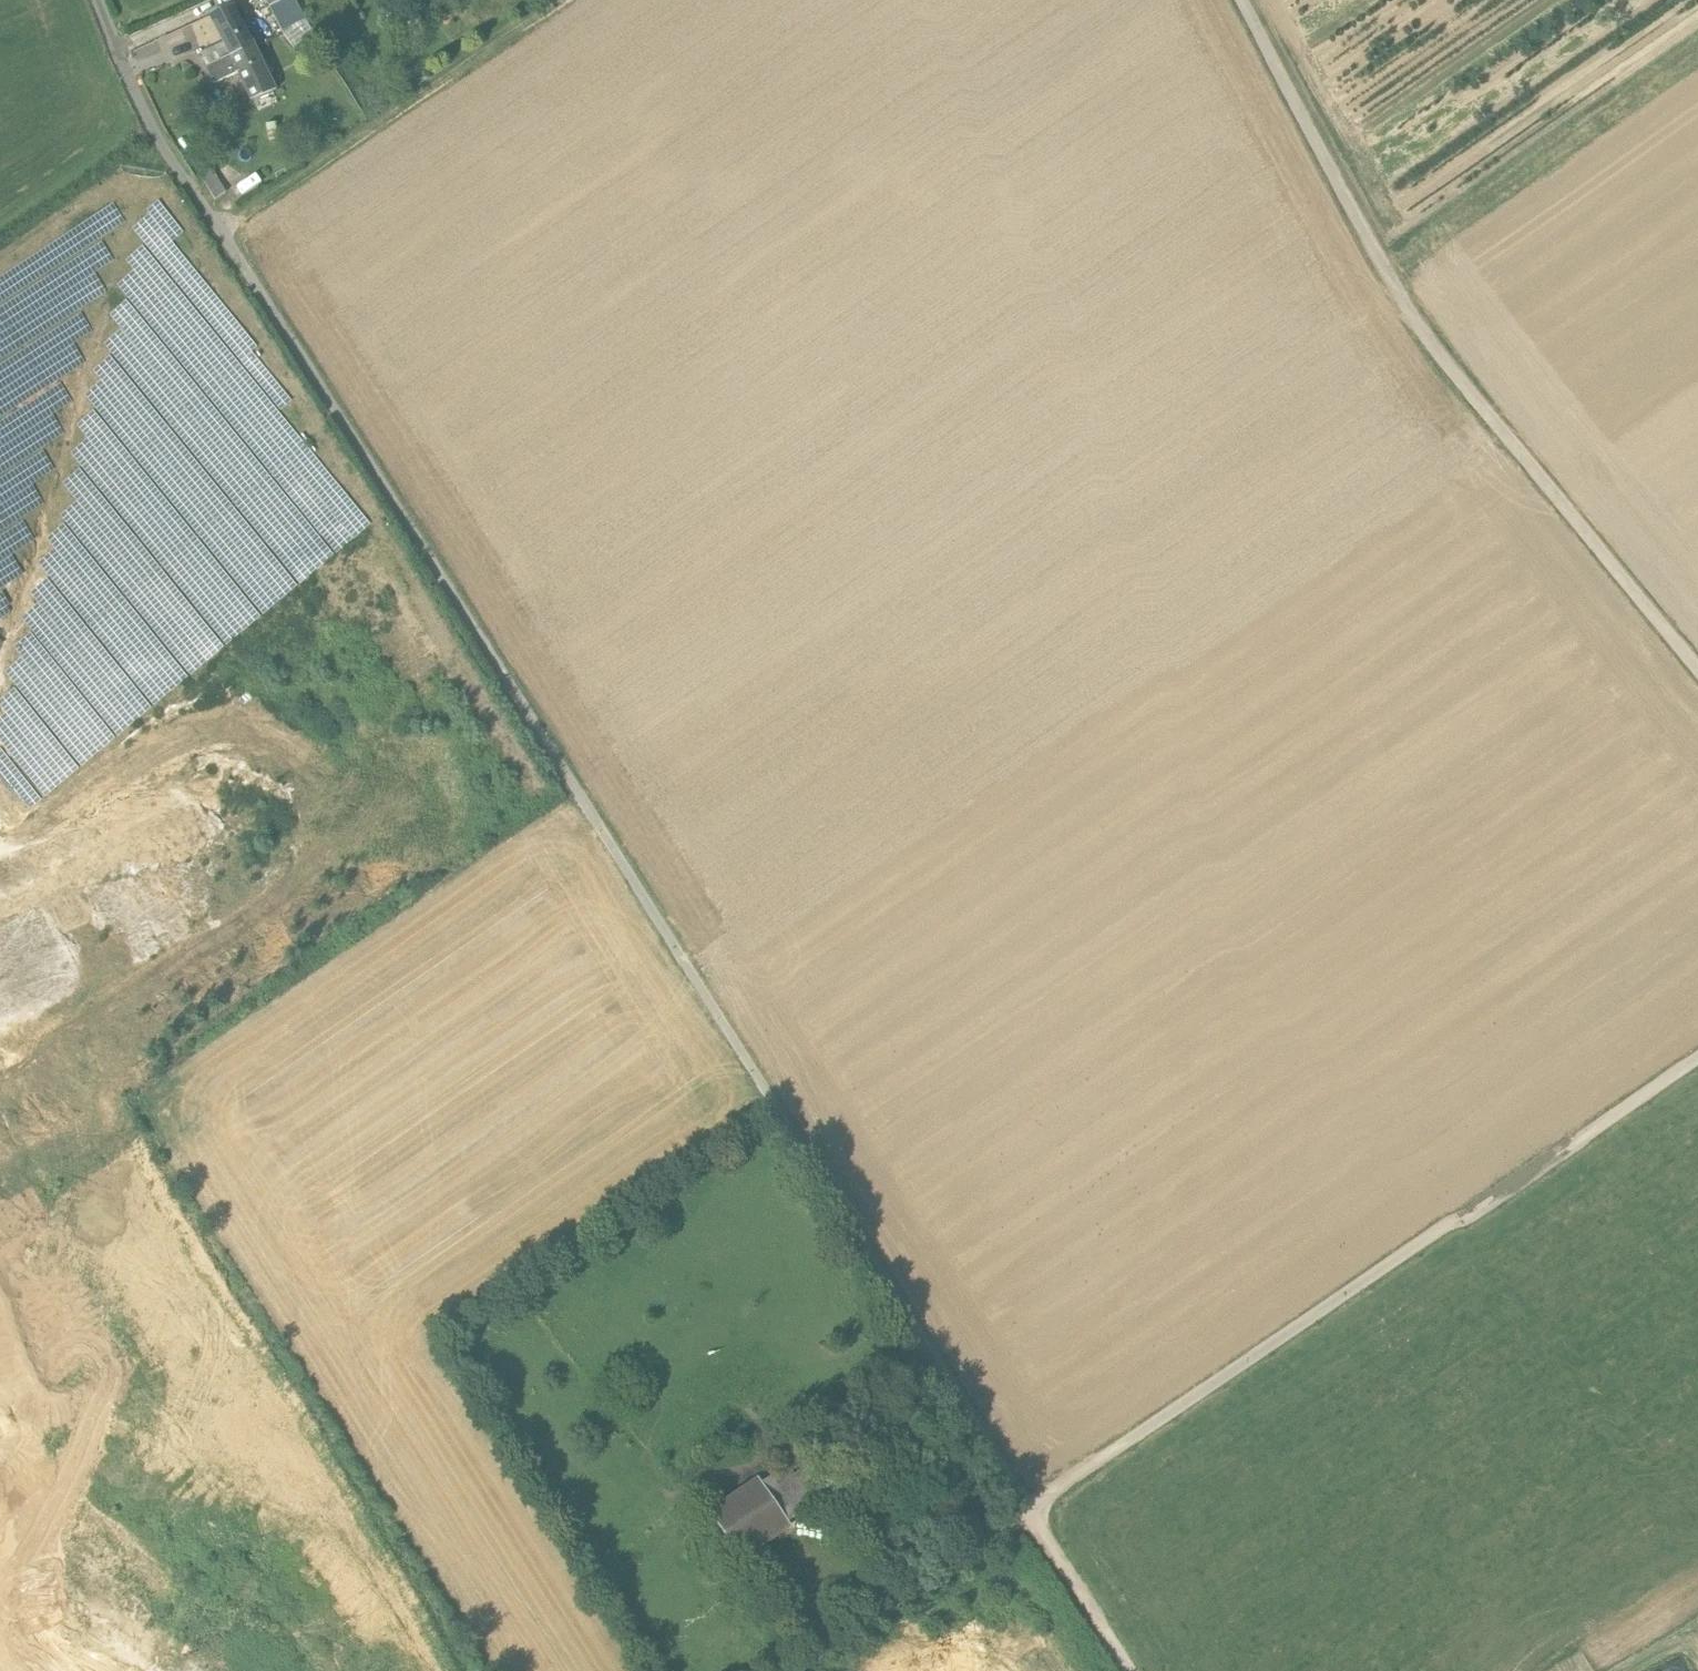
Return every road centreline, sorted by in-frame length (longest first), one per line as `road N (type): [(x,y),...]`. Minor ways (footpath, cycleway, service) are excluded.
road 1 (track): [(1018,1522),(214,254),(157,159),(84,0)]
road 2 (track): [(1018,1522),(1697,1059)]
road 3 (track): [(1697,670),(1416,322),(1240,0)]
road 4 (track): [(214,254),(602,0)]
road 5 (track): [(1018,1522),(809,1670)]
road 6 (track): [(1107,1670),(1018,1522)]

